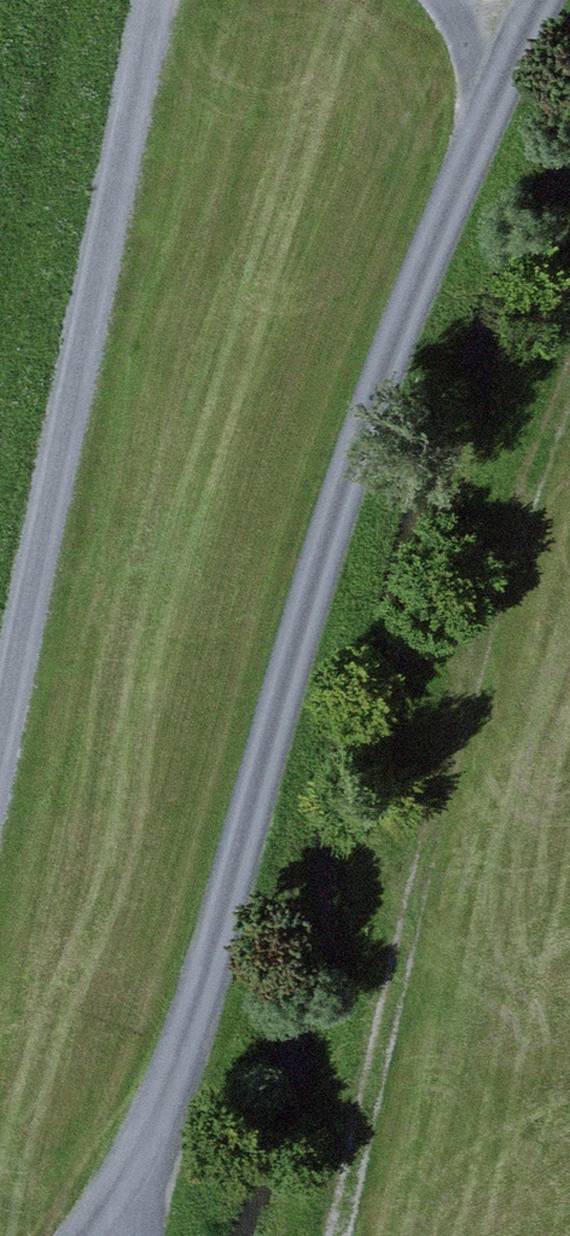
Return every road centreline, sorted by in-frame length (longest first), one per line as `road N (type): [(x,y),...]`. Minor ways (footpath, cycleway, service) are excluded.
road 1 (track): [(550,0),(300,602),(137,1196)]
road 2 (track): [(569,405),(487,618),(347,1235)]
road 3 (track): [(168,0),(0,809)]

